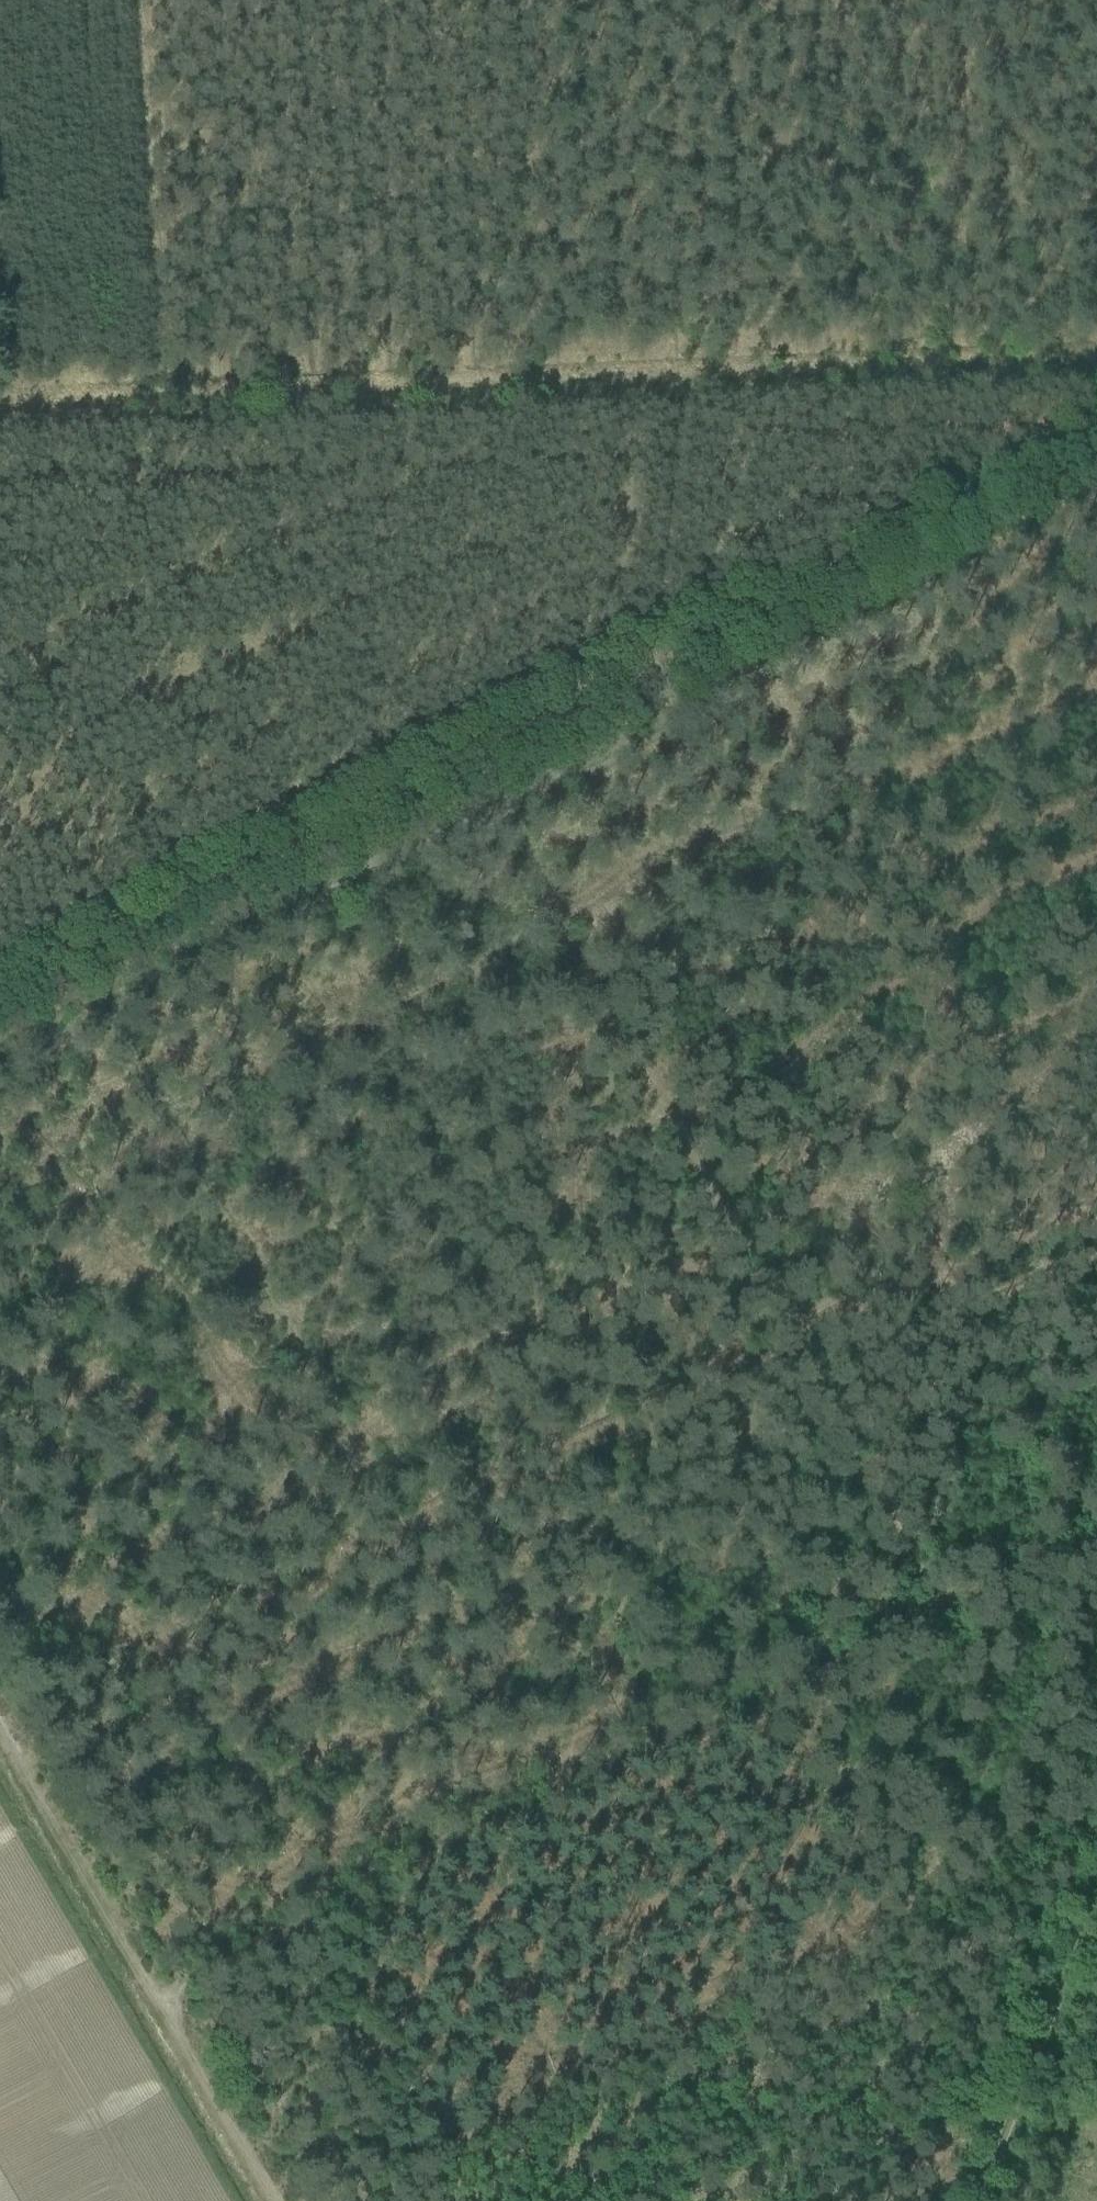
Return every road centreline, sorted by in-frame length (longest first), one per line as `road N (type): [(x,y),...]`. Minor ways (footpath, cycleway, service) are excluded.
road 1 (track): [(0,1732),(280,2200)]
road 2 (track): [(0,1066),(120,1006)]

